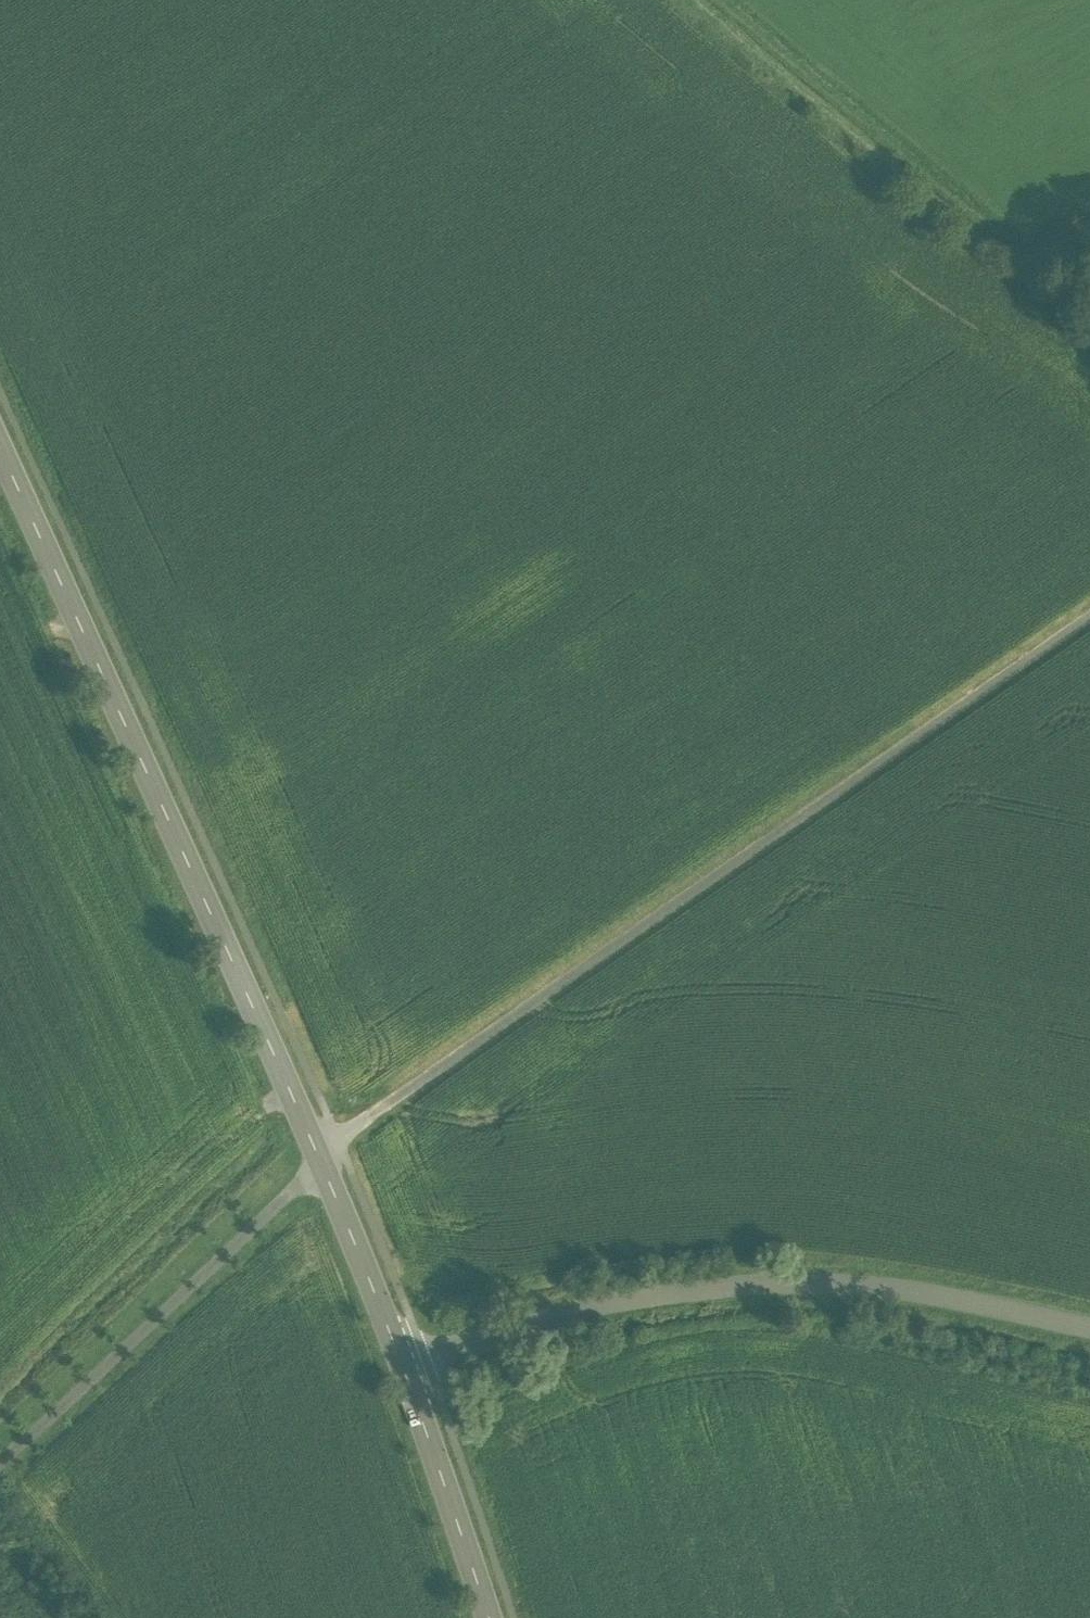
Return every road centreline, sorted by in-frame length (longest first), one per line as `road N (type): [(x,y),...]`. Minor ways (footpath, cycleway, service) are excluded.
road 1 (secondary): [(0,448),(358,1248),(404,1368)]
road 2 (unclassified): [(404,1368),(549,1322),(752,1288),(868,1287),(1089,1331)]
road 3 (secondary): [(404,1368),(487,1617)]

